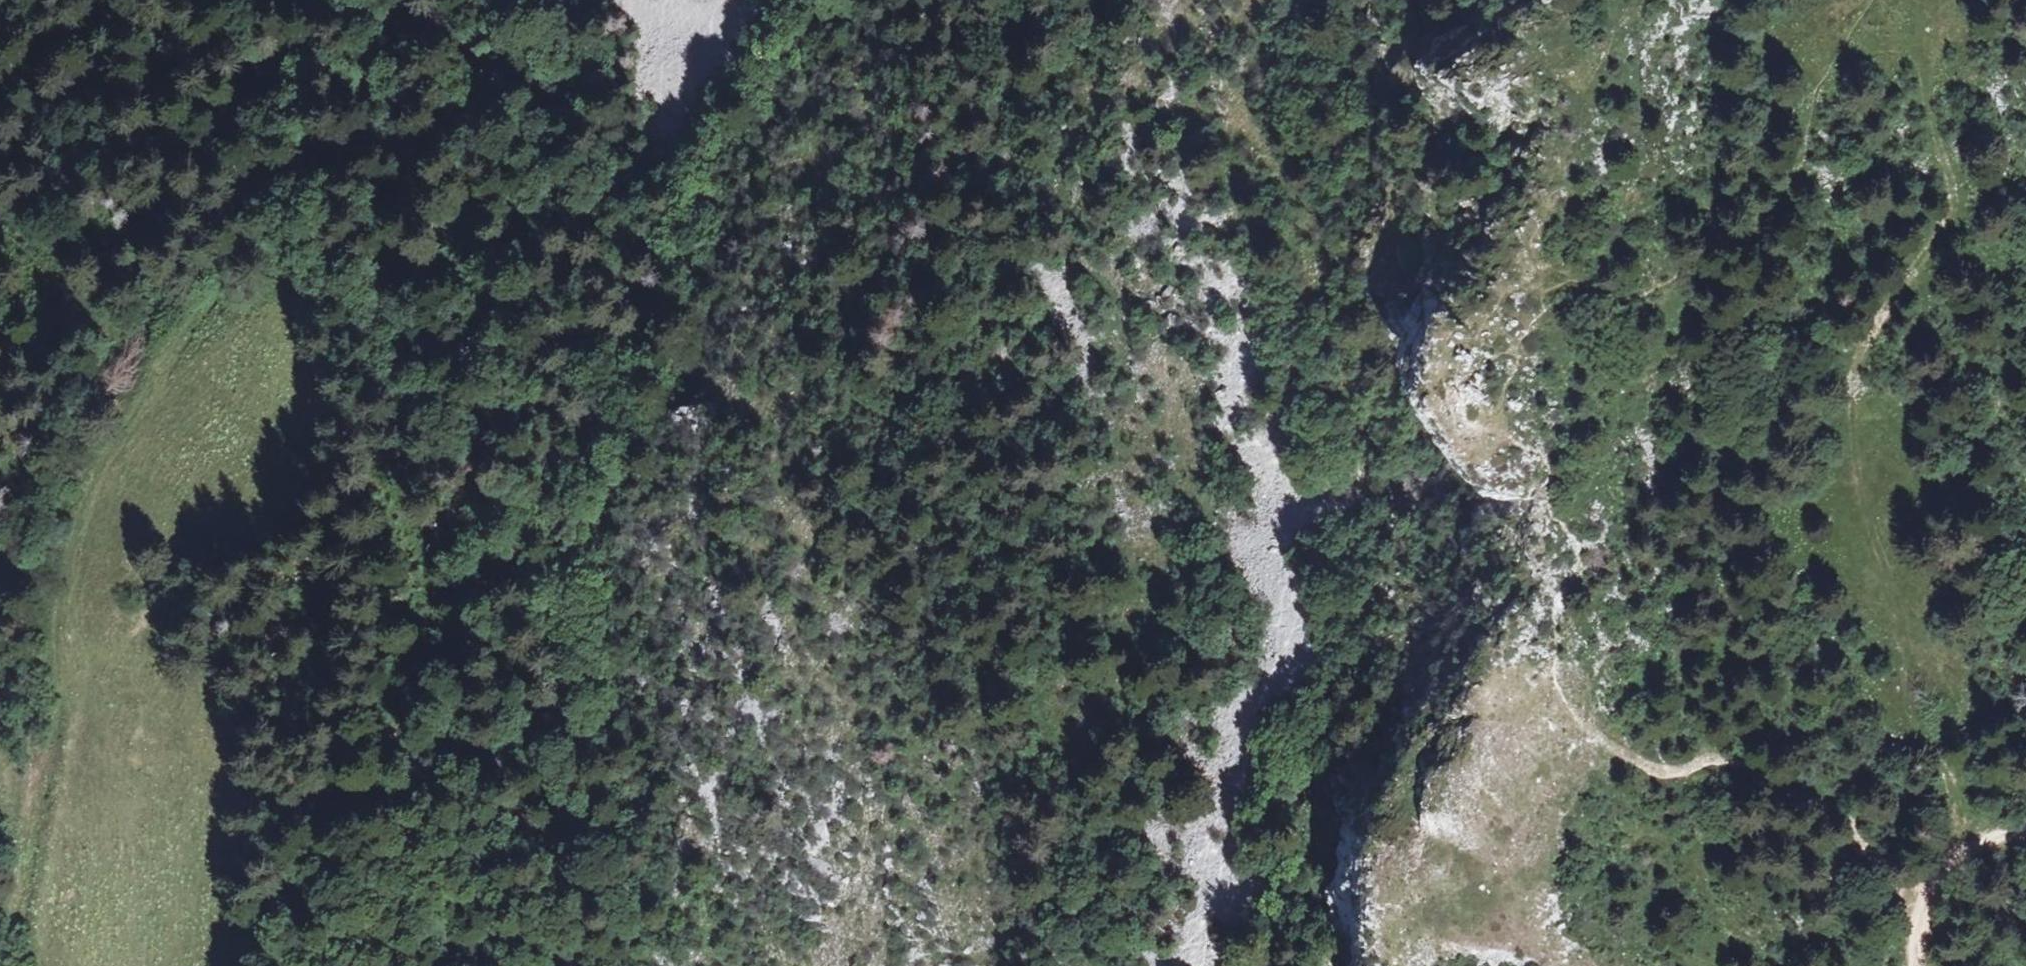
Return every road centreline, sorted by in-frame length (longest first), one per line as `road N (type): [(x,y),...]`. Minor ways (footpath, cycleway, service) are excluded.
road 1 (track): [(1929,0),(1924,101),(1949,203),(1871,328),(1854,399),(1862,500),(1901,611),(1921,723),(1954,791),(1948,871)]
road 2 (track): [(1919,965),(1917,906),(1941,875),(2025,835)]

